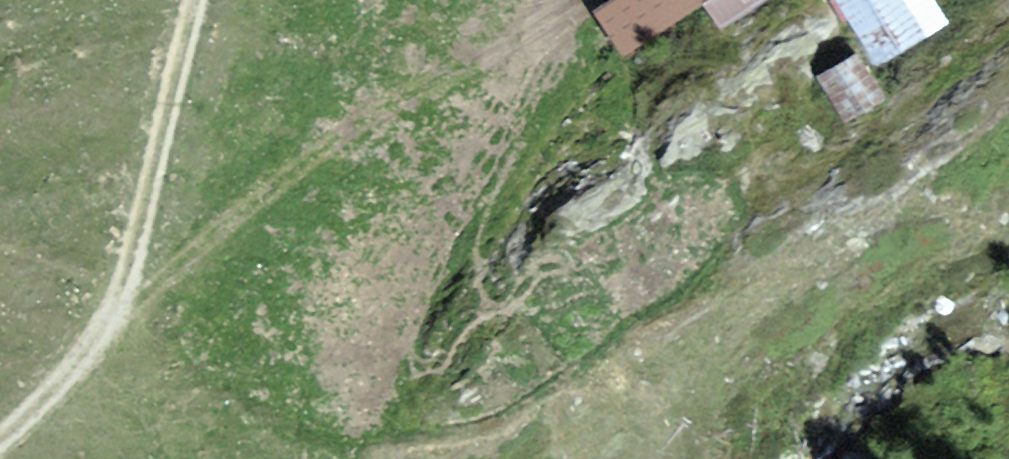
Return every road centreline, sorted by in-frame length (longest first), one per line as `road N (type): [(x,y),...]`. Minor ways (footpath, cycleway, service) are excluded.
road 1 (track): [(123,291),(400,101),(570,0)]
road 2 (track): [(193,0),(123,291),(75,372),(0,441)]

